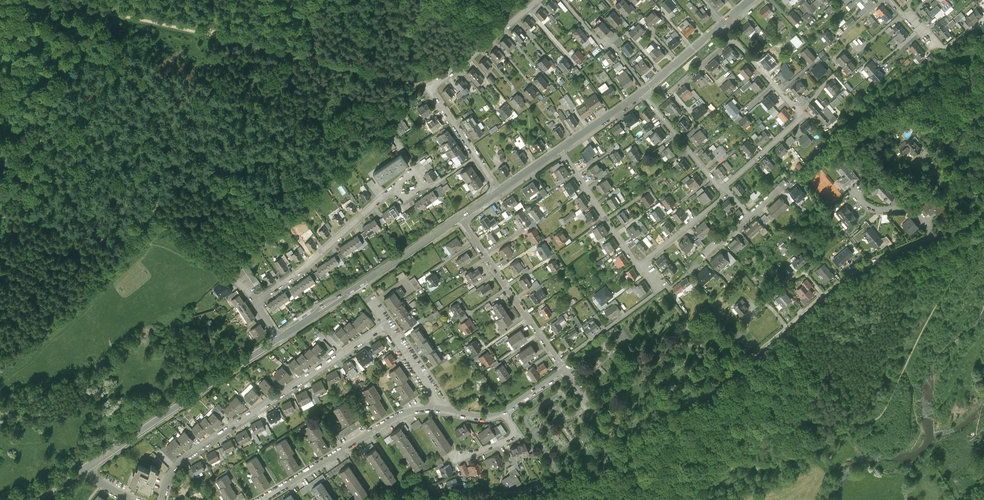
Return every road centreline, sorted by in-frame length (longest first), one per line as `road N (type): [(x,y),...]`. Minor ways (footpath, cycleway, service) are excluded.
road 1 (track): [(0,219),(122,236),(190,182),(343,131),(419,88)]
road 2 (track): [(971,222),(973,238),(873,422),(847,424),(833,444),(737,477),(696,499)]
road 3 (track): [(49,0),(248,39),(419,88)]
road 4 (residential): [(163,499),(194,454),(386,324)]
road 5 (unclassified): [(935,237),(855,274),(710,391)]
road 6 (residential): [(499,191),(430,90),(539,0)]
road 7 (track): [(18,217),(51,102),(67,3)]
road 8 (secondary): [(461,217),(279,338)]
road 9 (residential): [(439,409),(401,415),(262,499)]
road 10 (residential): [(461,217),(563,369)]
road 11 (residential): [(256,301),(392,189)]
road 12 (secondary): [(279,338),(136,434)]
road 13 (residential): [(638,266),(560,149)]
road 14 (residential): [(561,0),(645,90)]

